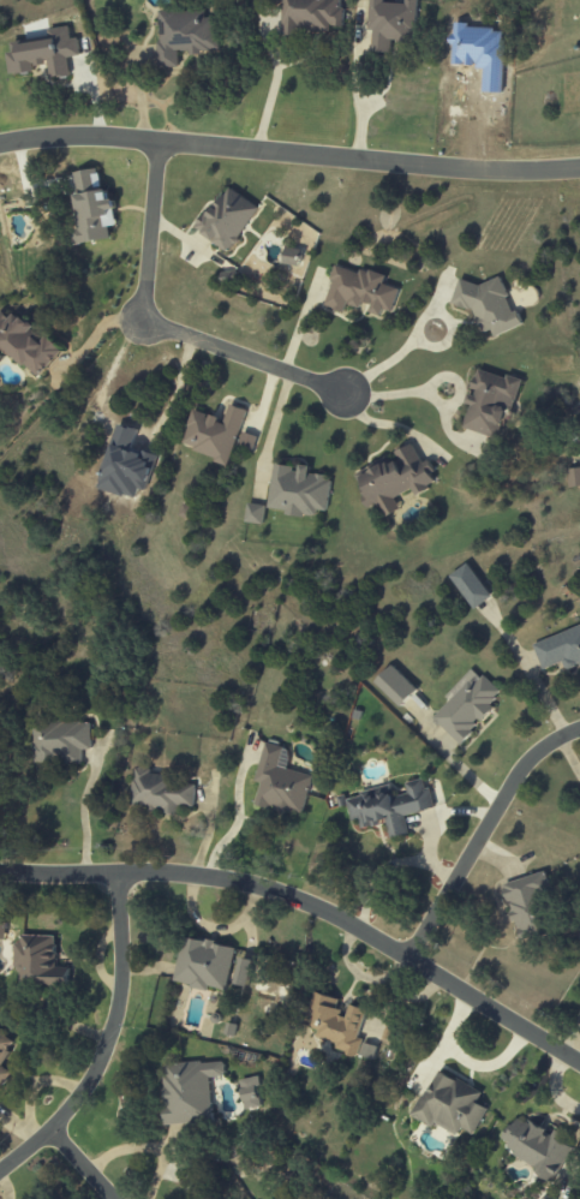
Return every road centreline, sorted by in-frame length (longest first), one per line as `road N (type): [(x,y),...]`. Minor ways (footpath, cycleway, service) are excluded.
road 1 (residential): [(579,1063),(343,920),(269,888),(167,873),(0,872)]
road 2 (residential): [(0,145),(89,132),(484,168),(579,165)]
road 3 (residential): [(157,139),(136,323),(342,394)]
road 4 (residential): [(0,1166),(50,1127),(98,1062),(121,970),(115,875)]
road 5 (residential): [(405,956),(527,759),(579,726)]

